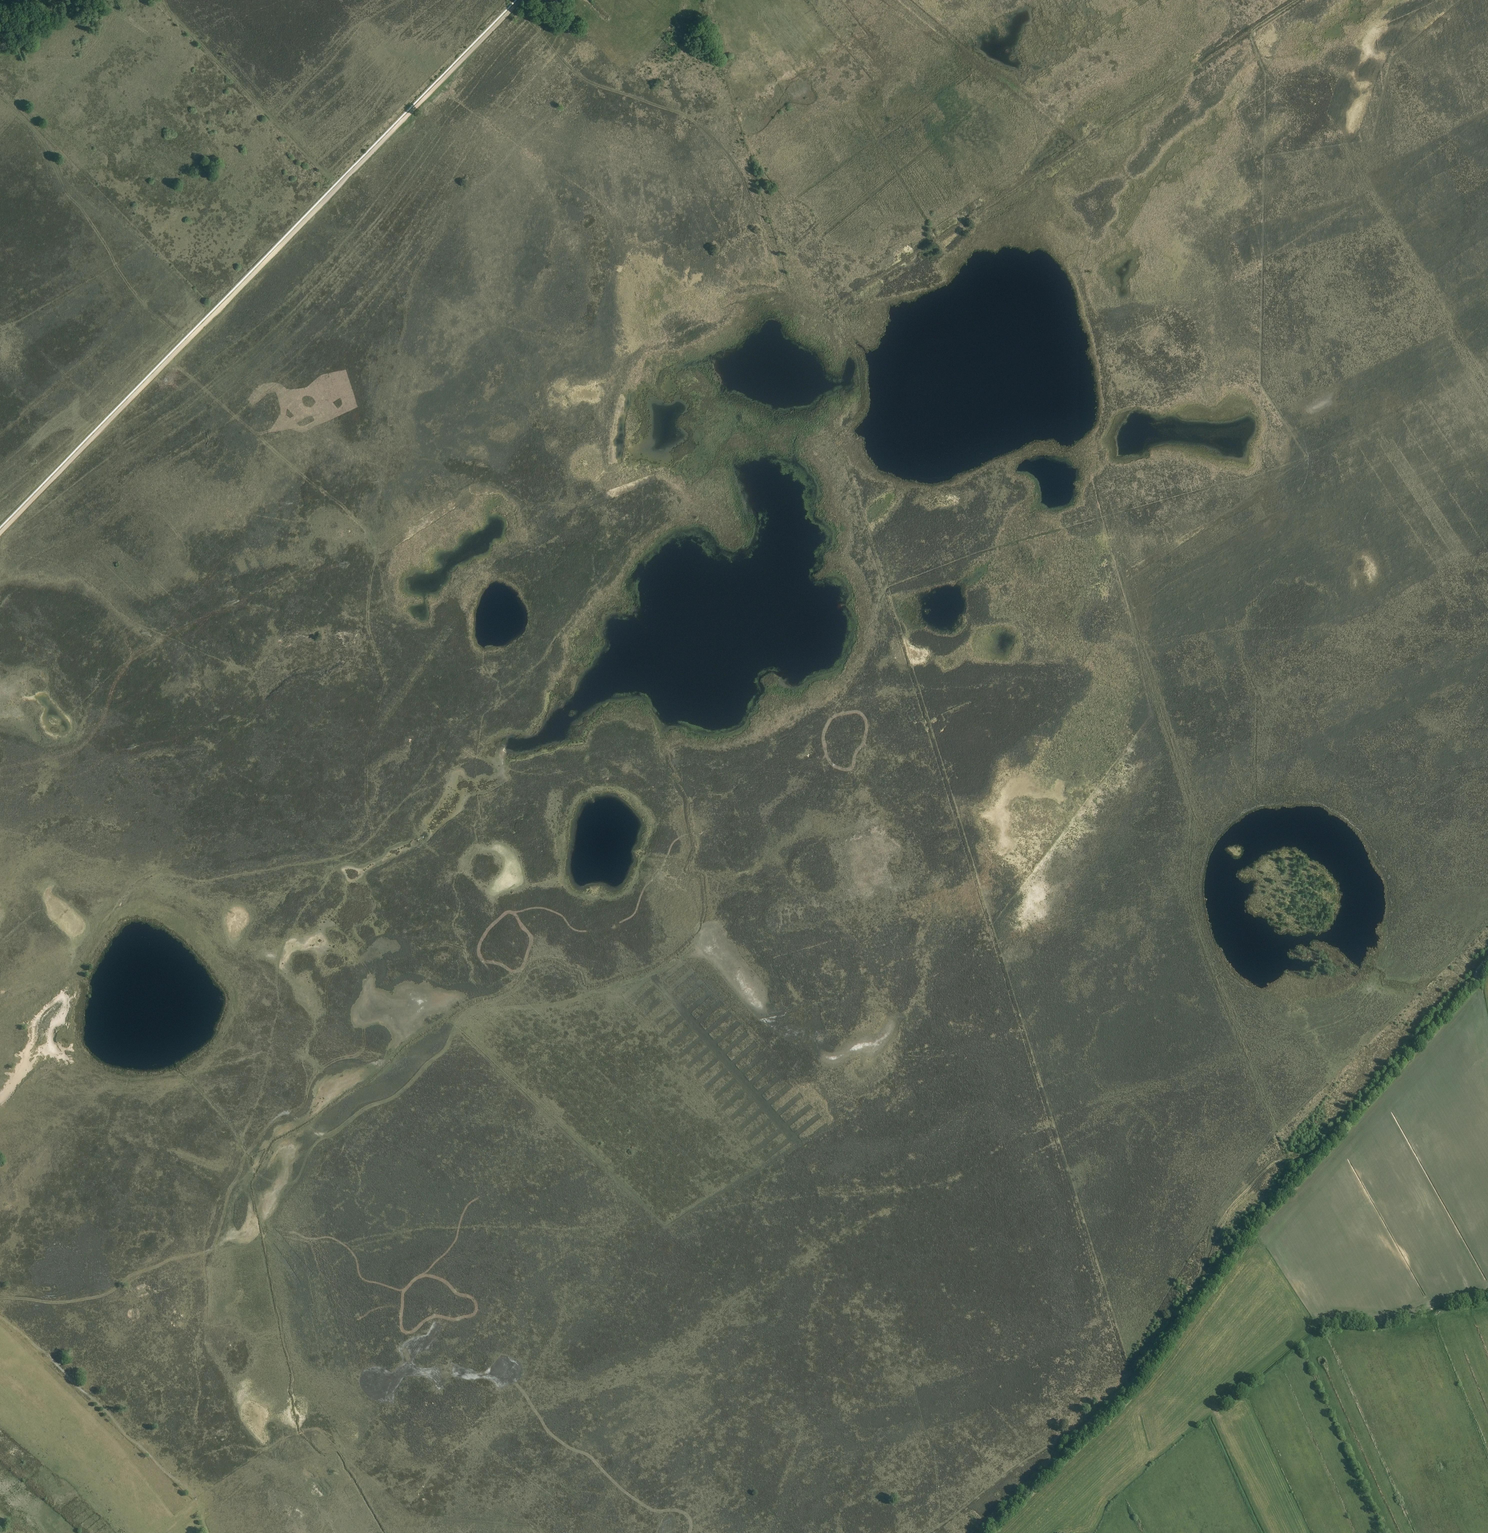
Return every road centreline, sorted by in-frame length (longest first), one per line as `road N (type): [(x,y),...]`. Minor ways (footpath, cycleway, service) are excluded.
road 1 (track): [(0,532),(521,0)]
road 2 (track): [(1313,1156),(1274,1163),(1233,1205),(1196,1284),(1142,1352),(1131,1382),(931,1532)]

